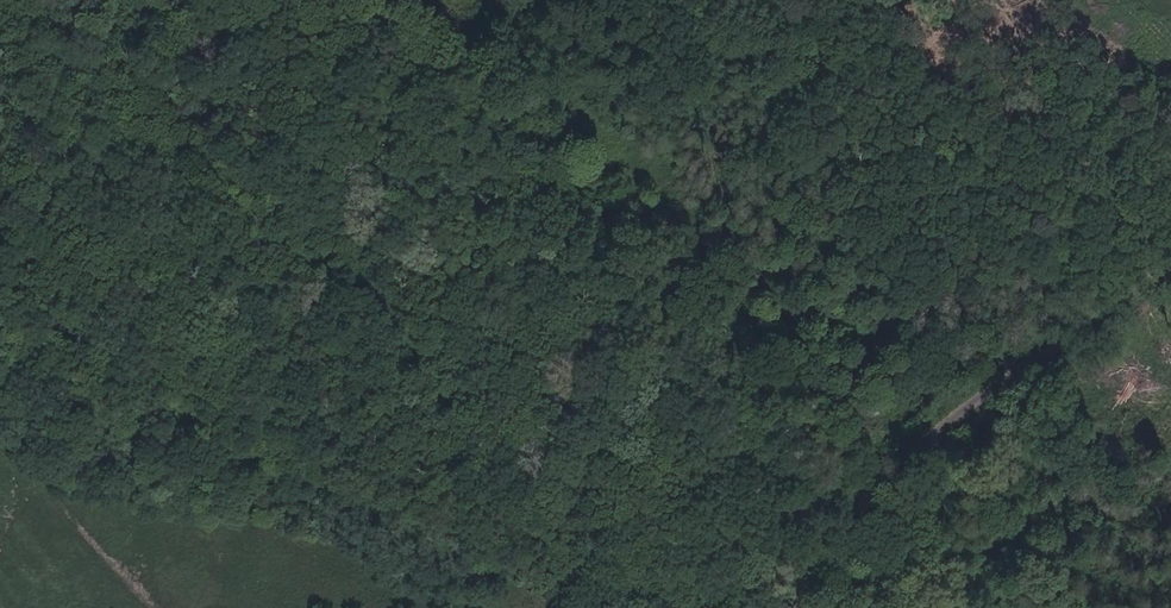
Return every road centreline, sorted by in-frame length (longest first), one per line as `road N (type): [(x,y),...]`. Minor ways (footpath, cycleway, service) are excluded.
road 1 (unclassified): [(780,607),(825,568),(986,372),(1048,333),(1111,309),(1170,256)]

